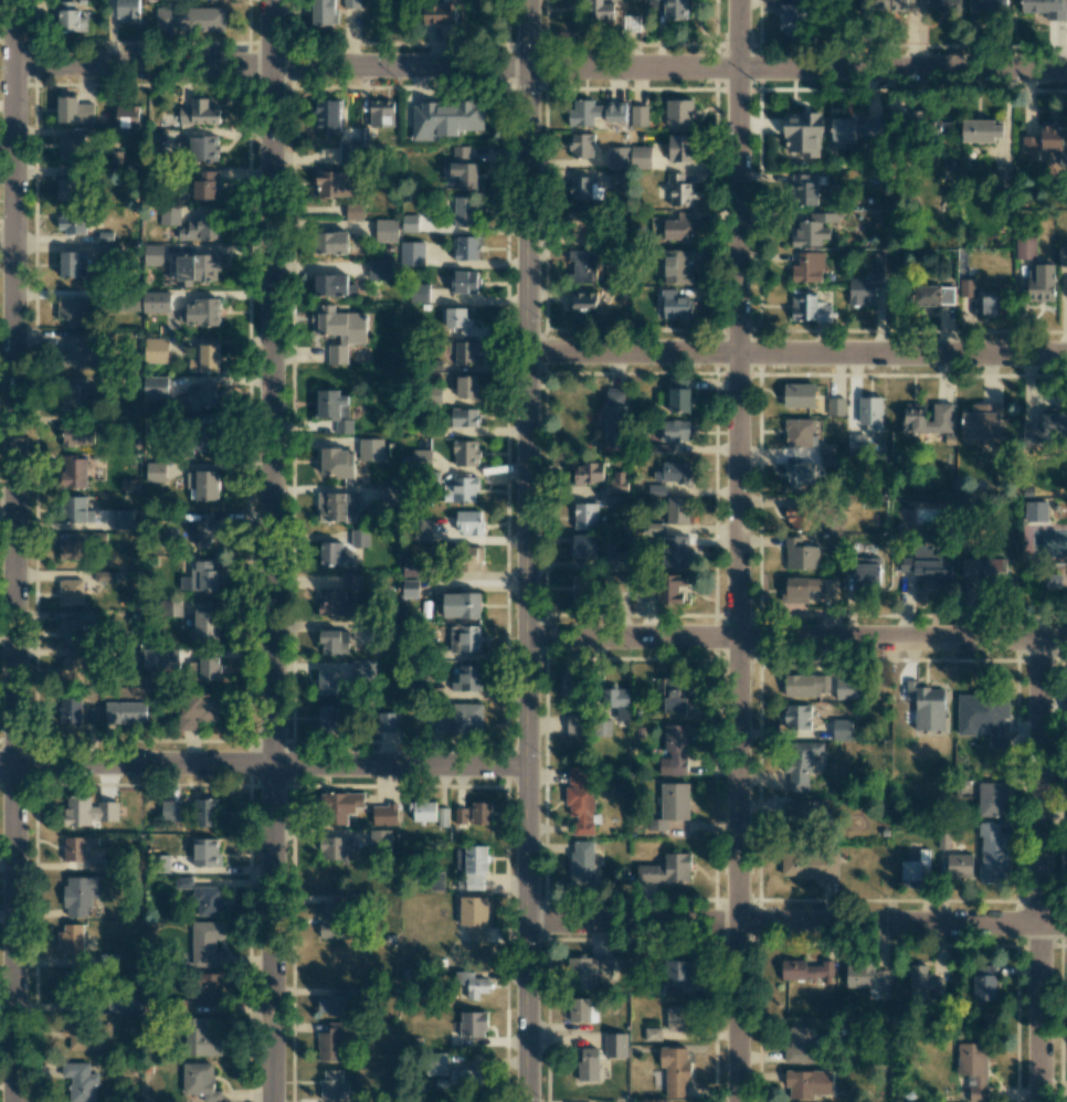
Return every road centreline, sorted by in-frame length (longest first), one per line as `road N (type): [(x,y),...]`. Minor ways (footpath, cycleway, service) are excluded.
road 1 (residential): [(738,0),(736,1101)]
road 2 (residential): [(13,0),(15,1101)]
road 3 (residential): [(272,0),(273,1101)]
road 4 (tertiary): [(531,0),(531,1101)]
road 5 (residential): [(526,638),(1066,640)]
road 6 (residential): [(528,352),(1066,354)]
road 7 (residential): [(530,920),(1066,925)]
road 8 (residential): [(531,66),(1066,73)]
road 9 (residential): [(527,762),(0,763)]
road 10 (residential): [(531,66),(13,65)]
road 11 (residential): [(1038,640),(1037,1101)]

